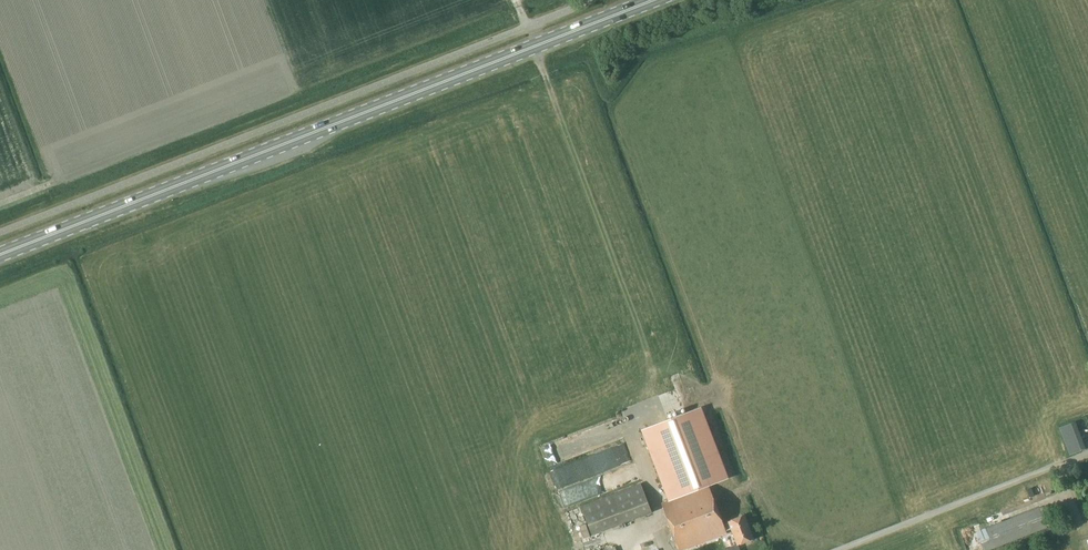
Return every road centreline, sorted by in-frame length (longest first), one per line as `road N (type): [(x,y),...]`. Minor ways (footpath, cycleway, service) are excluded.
road 1 (primary): [(0,256),(656,0)]

